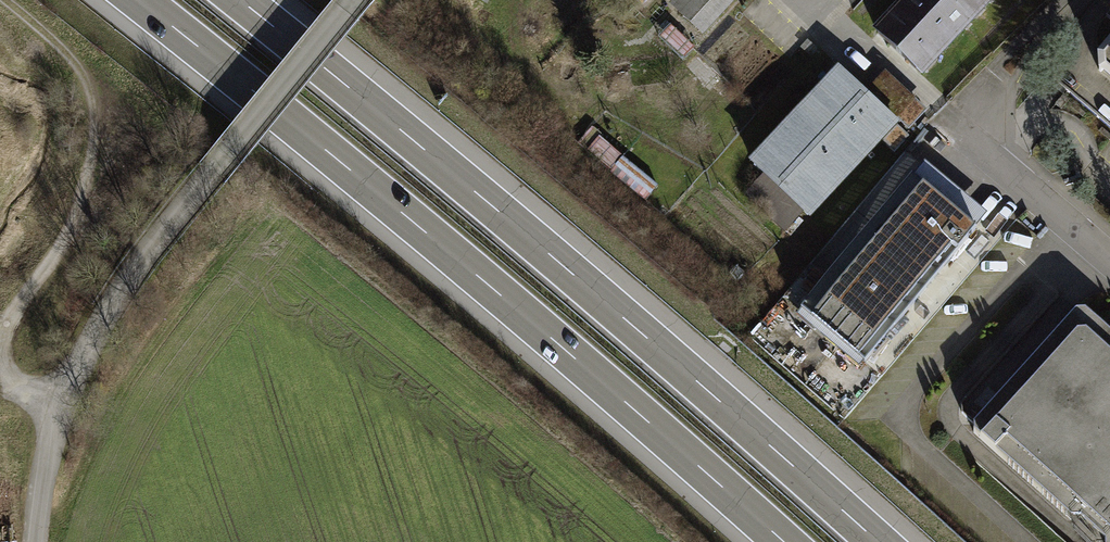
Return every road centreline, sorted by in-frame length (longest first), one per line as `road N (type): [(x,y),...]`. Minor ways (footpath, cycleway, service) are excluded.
road 1 (motorway): [(137,0),(414,224),(782,541)]
road 2 (motorway): [(880,541),(566,267),(241,0)]
road 3 (residential): [(1109,259),(971,134)]

